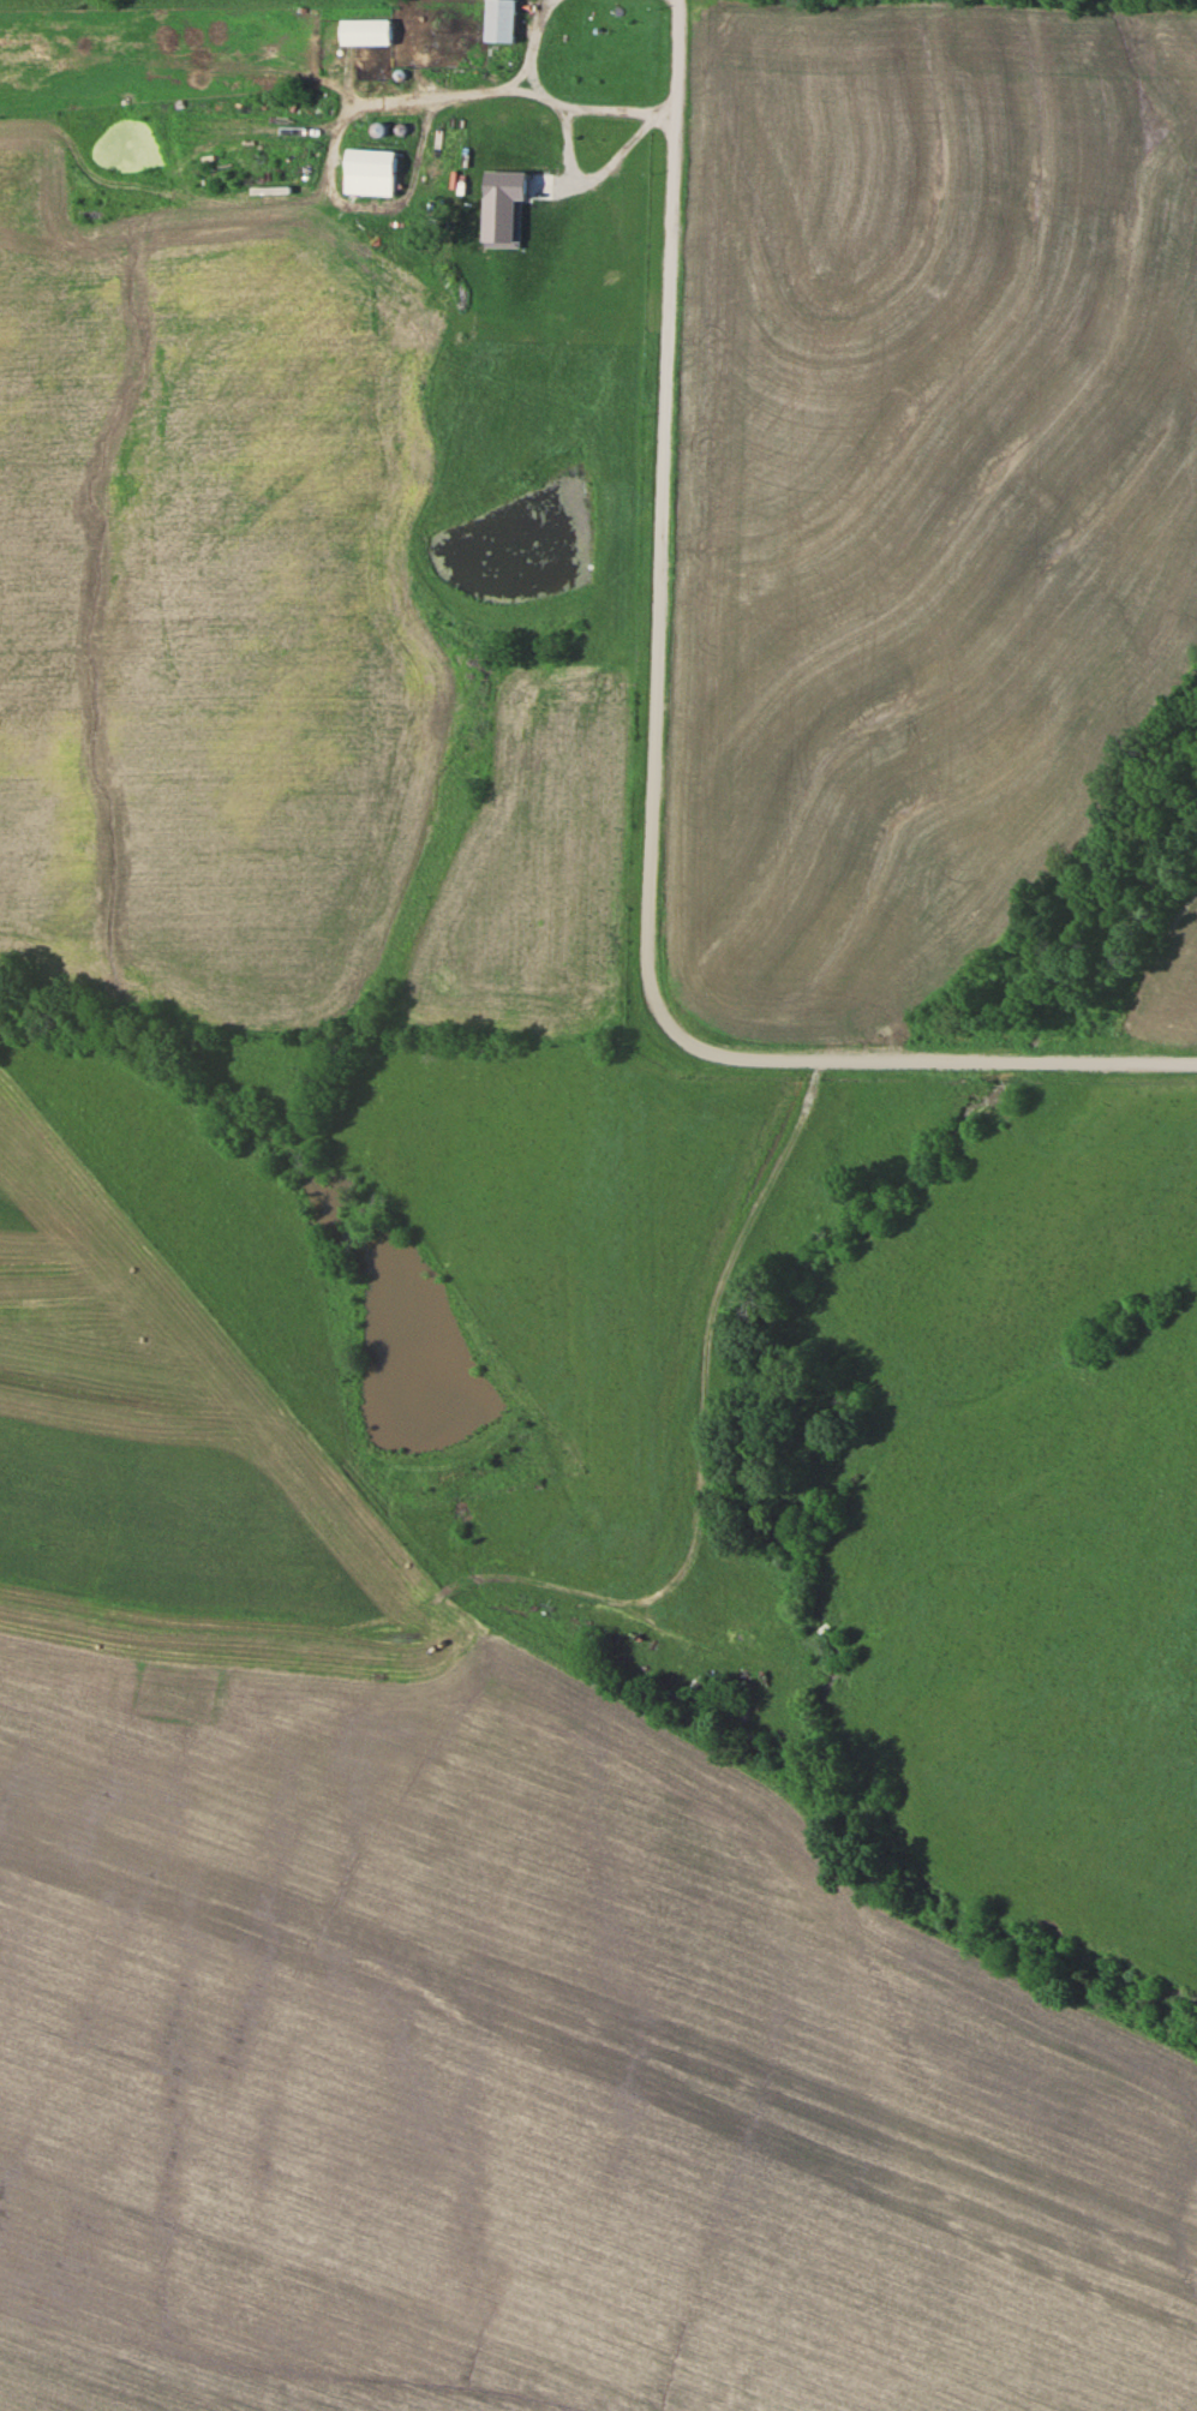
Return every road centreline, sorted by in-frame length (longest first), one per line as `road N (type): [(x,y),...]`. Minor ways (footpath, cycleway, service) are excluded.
road 1 (residential): [(0,1627),(145,1645),(587,1652),(666,1598),(820,1075)]
road 2 (residential): [(820,1075),(740,1035),(680,975),(693,0)]
road 3 (residential): [(1196,1089),(820,1075)]

